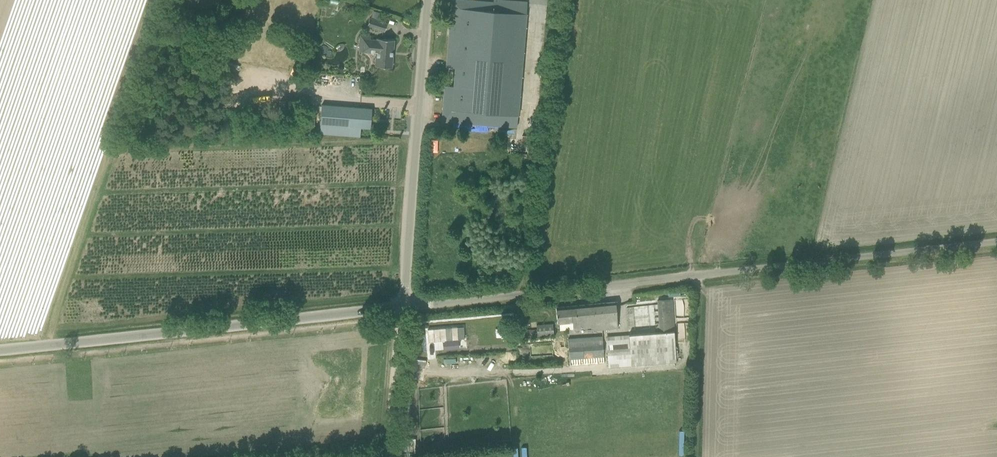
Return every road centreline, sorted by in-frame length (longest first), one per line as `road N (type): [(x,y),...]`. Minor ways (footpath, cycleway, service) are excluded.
road 1 (unclassified): [(402,308),(996,243)]
road 2 (unclassified): [(402,308),(0,351)]
road 3 (unclassified): [(402,308),(429,0)]
road 4 (track): [(700,275),(694,456)]
road 5 (track): [(402,308),(390,456)]

